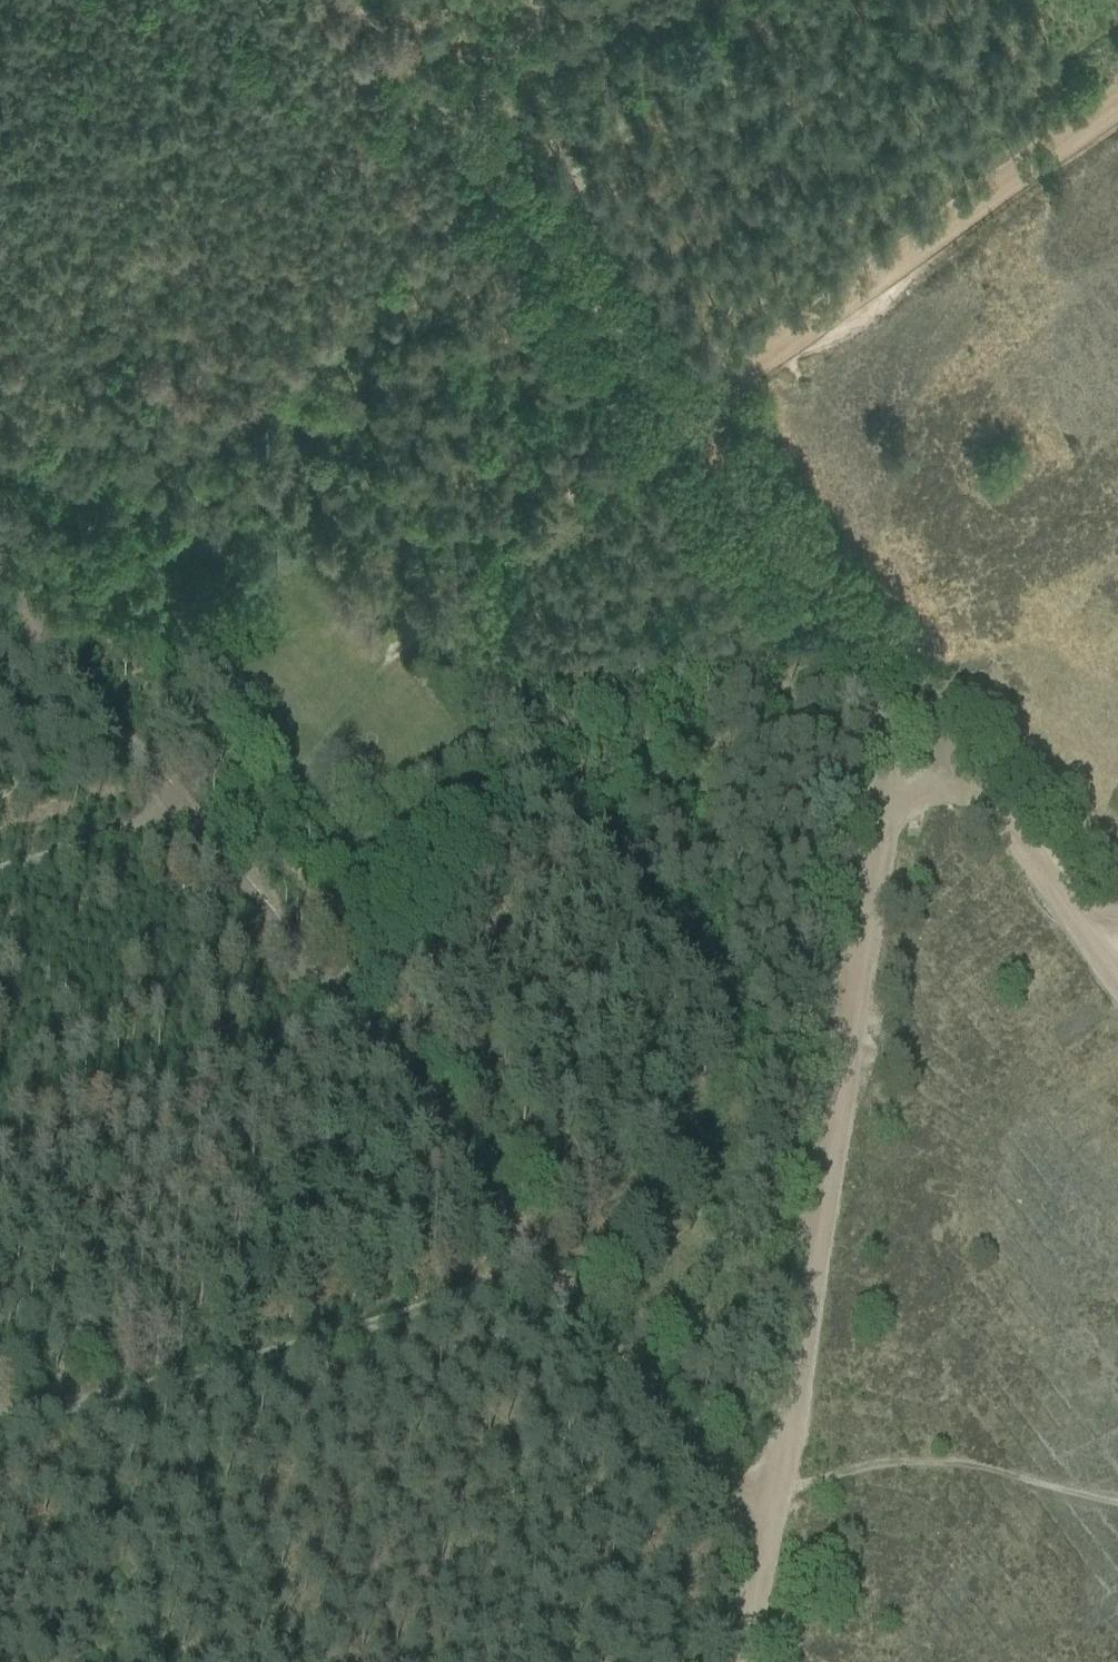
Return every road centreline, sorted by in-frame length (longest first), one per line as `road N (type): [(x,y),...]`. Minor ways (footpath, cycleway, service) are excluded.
road 1 (track): [(681,408),(712,420),(723,457),(890,655),(768,1497)]
road 2 (track): [(546,1277),(235,889),(0,571)]
road 3 (track): [(681,408),(168,798),(110,832),(0,869)]
road 4 (track): [(546,1277),(0,1421)]
road 5 (track): [(681,408),(1117,107)]
road 6 (track): [(681,408),(436,105)]
road 7 (track): [(890,655),(1117,963)]
road 8 (track): [(758,1536),(546,1277)]
road 9 (track): [(683,0),(436,105)]
road 10 (track): [(436,105),(353,0)]
road 11 (track): [(758,1536),(739,1661)]

